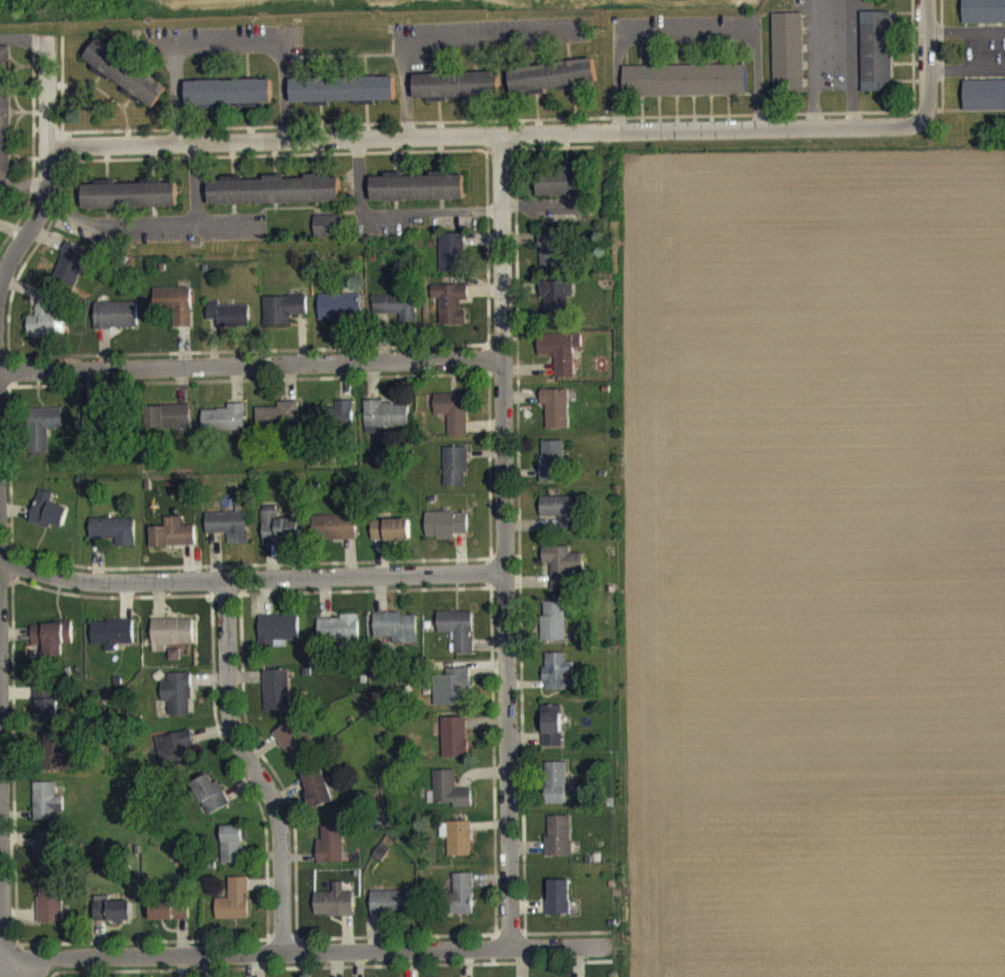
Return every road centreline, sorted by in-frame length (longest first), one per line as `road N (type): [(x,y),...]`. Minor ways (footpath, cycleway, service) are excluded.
road 1 (residential): [(47,145),(920,124)]
road 2 (residential): [(502,134),(512,955)]
road 3 (residential): [(0,962),(66,955),(599,959)]
road 4 (residential): [(0,554),(68,582),(506,582)]
road 5 (residential): [(0,356),(502,355)]
road 6 (residential): [(222,580),(229,716),(277,819),(283,956)]
road 7 (residential): [(47,41),(43,204),(0,278)]
road 8 (residential): [(920,0),(920,124)]

